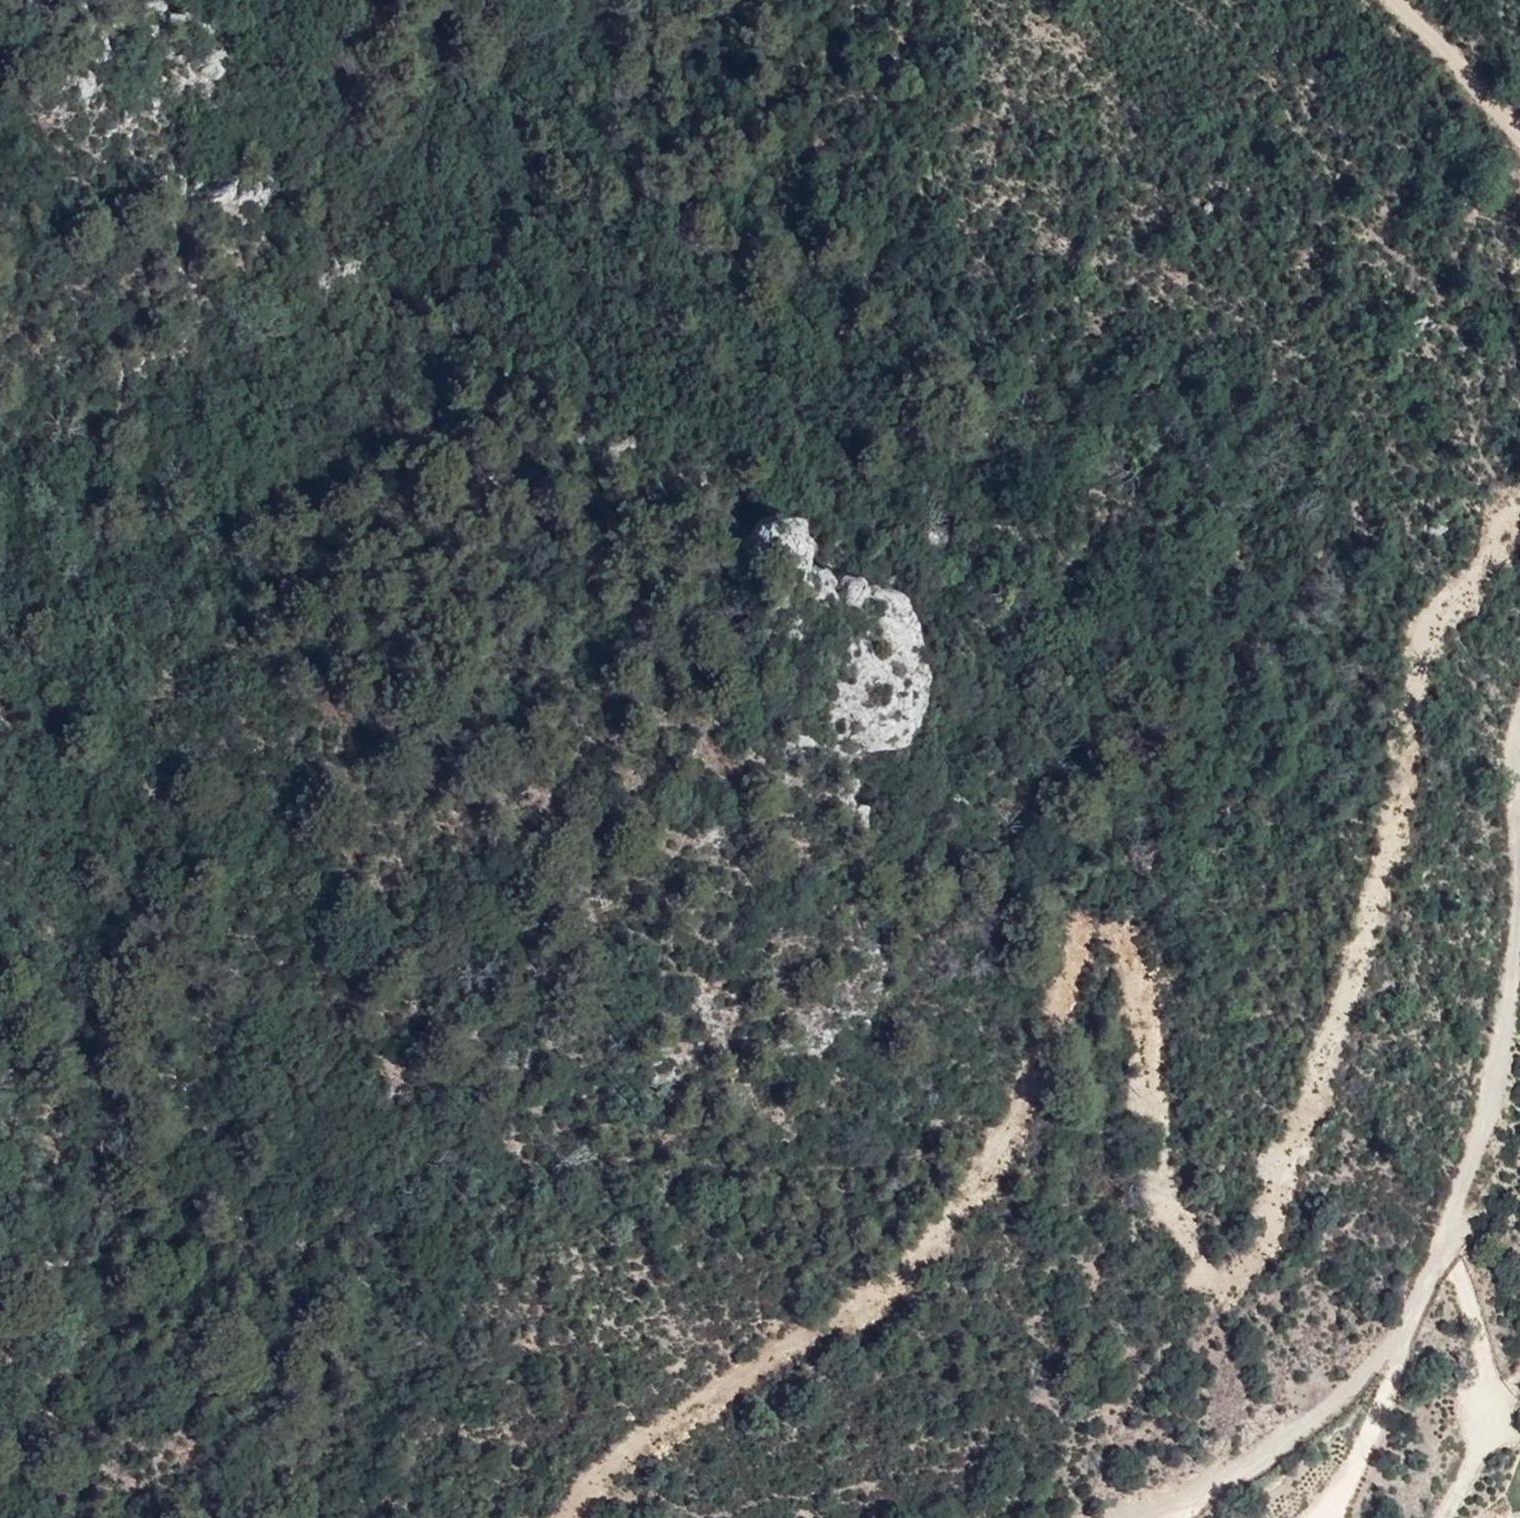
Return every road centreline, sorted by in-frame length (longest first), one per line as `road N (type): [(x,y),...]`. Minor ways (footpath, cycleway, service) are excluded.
road 1 (track): [(1446,1250),(1502,1038),(1514,953),(1519,736)]
road 2 (track): [(1135,1517),(1277,1447),(1348,1386),(1395,1340),(1446,1250)]
road 3 (track): [(1391,0),(1519,132)]

